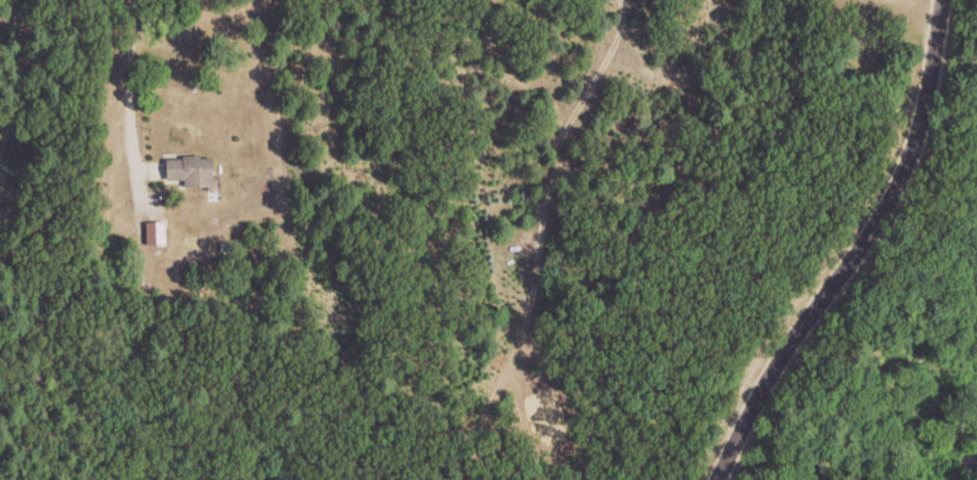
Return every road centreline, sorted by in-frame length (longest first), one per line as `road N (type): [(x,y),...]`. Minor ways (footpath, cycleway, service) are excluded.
road 1 (tertiary): [(701,479),(761,366),(891,178),(919,92),(935,0)]

